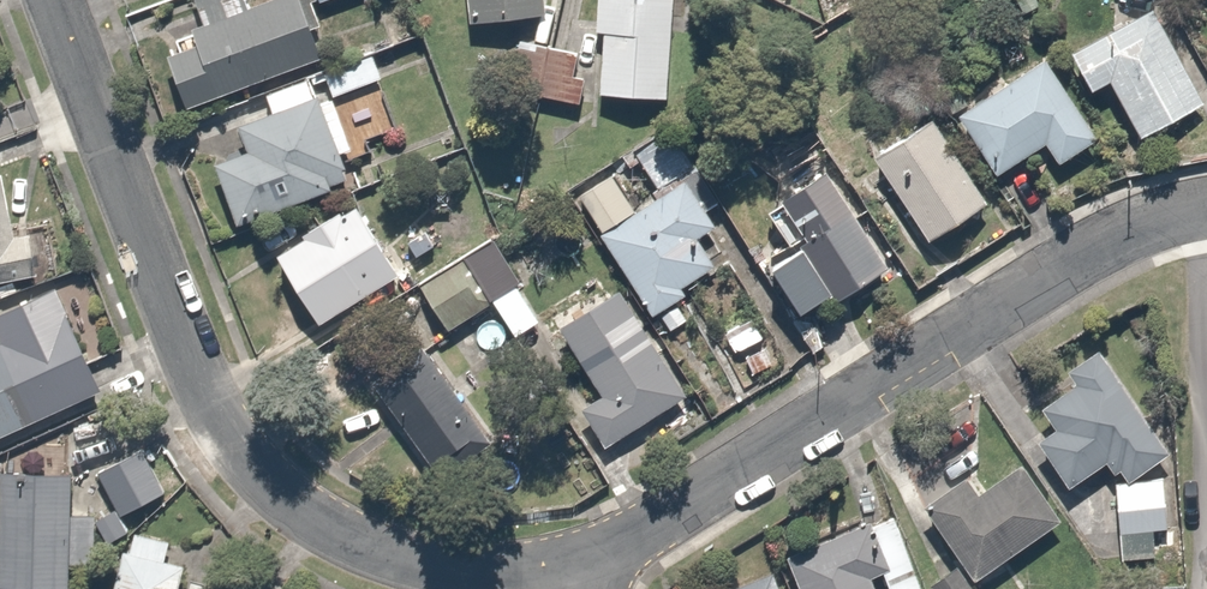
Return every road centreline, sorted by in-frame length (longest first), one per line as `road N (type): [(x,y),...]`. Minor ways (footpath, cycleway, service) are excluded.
road 1 (residential): [(55,0),(203,392),(257,476),(349,540),(419,562),(486,573),(574,566)]
road 2 (residential): [(574,566),(647,532),(1049,274),(1123,231),(1200,206)]
road 3 (residential): [(1200,206),(1206,456)]

